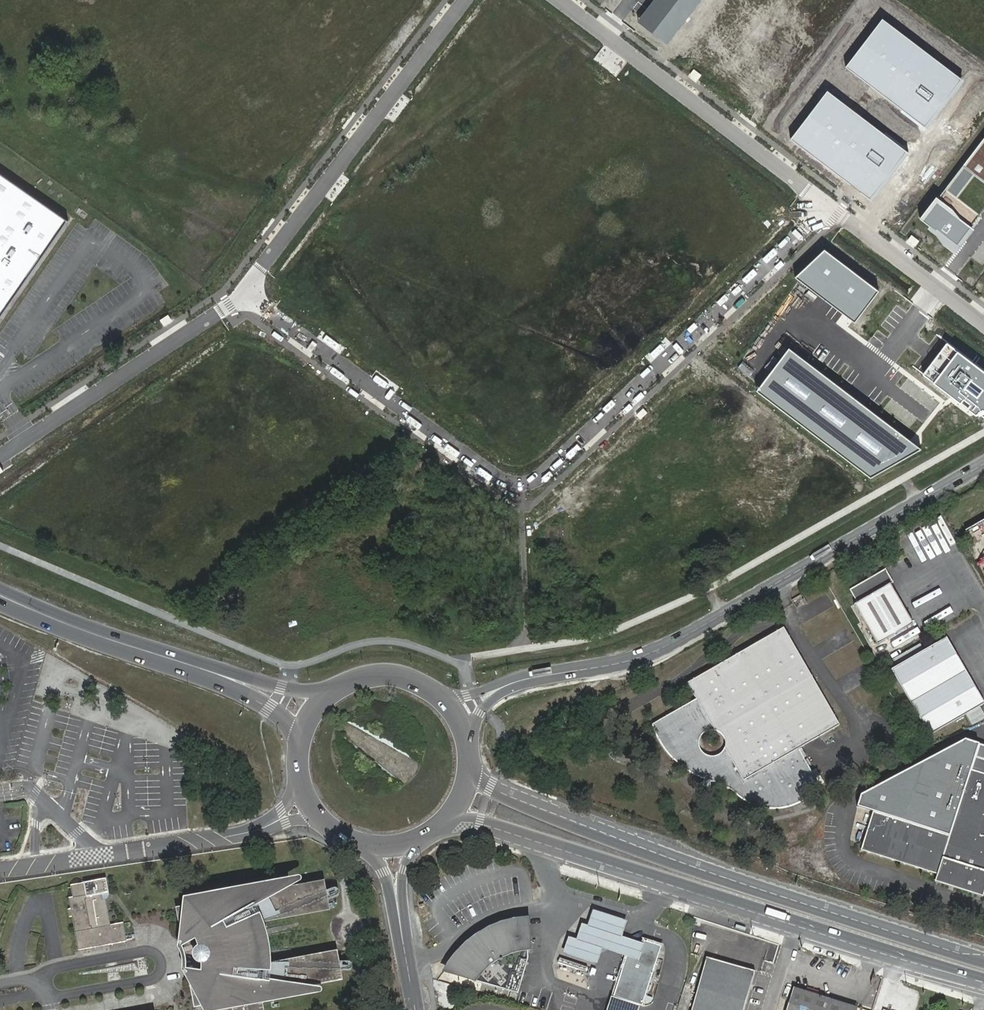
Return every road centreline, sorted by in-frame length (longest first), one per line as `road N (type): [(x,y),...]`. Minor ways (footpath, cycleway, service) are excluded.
road 1 (unclassified): [(830,207),(547,473),(528,481),(492,474),(249,289)]
road 2 (primary): [(447,820),(983,982)]
road 3 (primary): [(983,961),(700,870),(470,775)]
road 4 (tertiary): [(983,466),(676,644),(637,661),(511,683)]
road 5 (unclassified): [(249,289),(467,0)]
road 6 (unclassified): [(556,0),(830,207)]
road 7 (unclassified): [(15,443),(249,289)]
road 8 (primary): [(0,595),(206,670)]
road 9 (unclassified): [(830,207),(983,323)]
road 10 (primary): [(302,736),(301,781),(313,809),(337,832),(369,845)]
road 11 (primary): [(448,702),(426,685),(373,675),(324,699)]
road 12 (primary): [(324,699),(206,670)]

